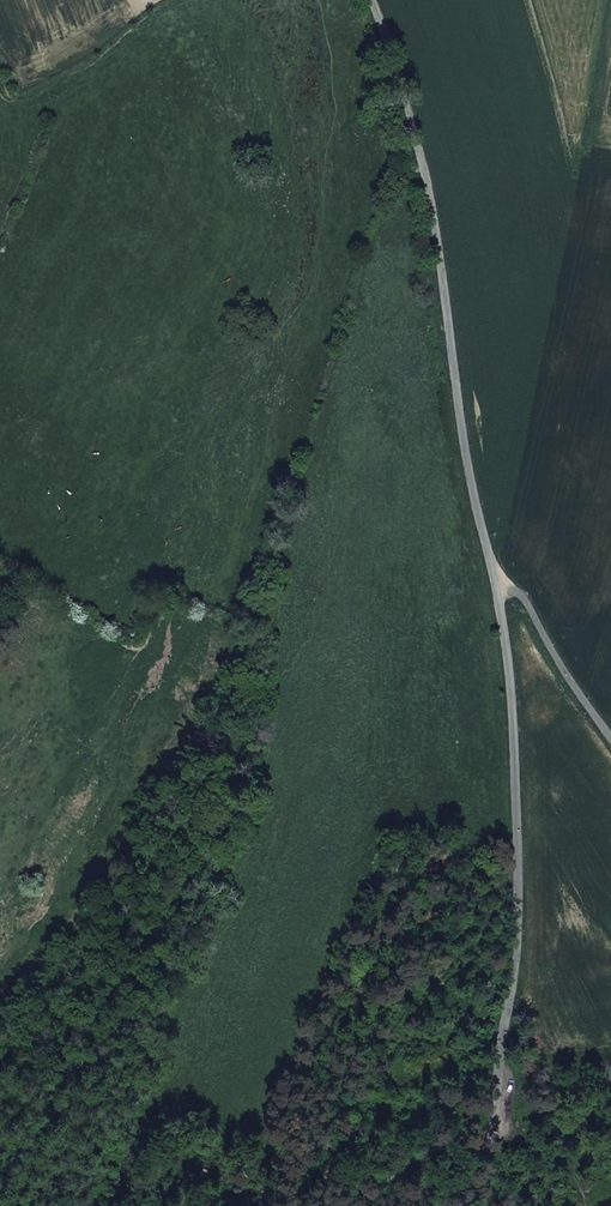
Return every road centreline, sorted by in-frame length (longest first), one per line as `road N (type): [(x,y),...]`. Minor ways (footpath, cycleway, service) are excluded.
road 1 (unclassified): [(470,424),(507,632),(529,1035),(515,1205)]
road 2 (unclassified): [(470,424),(428,153),(384,0)]
road 3 (track): [(610,724),(525,588),(495,556)]

